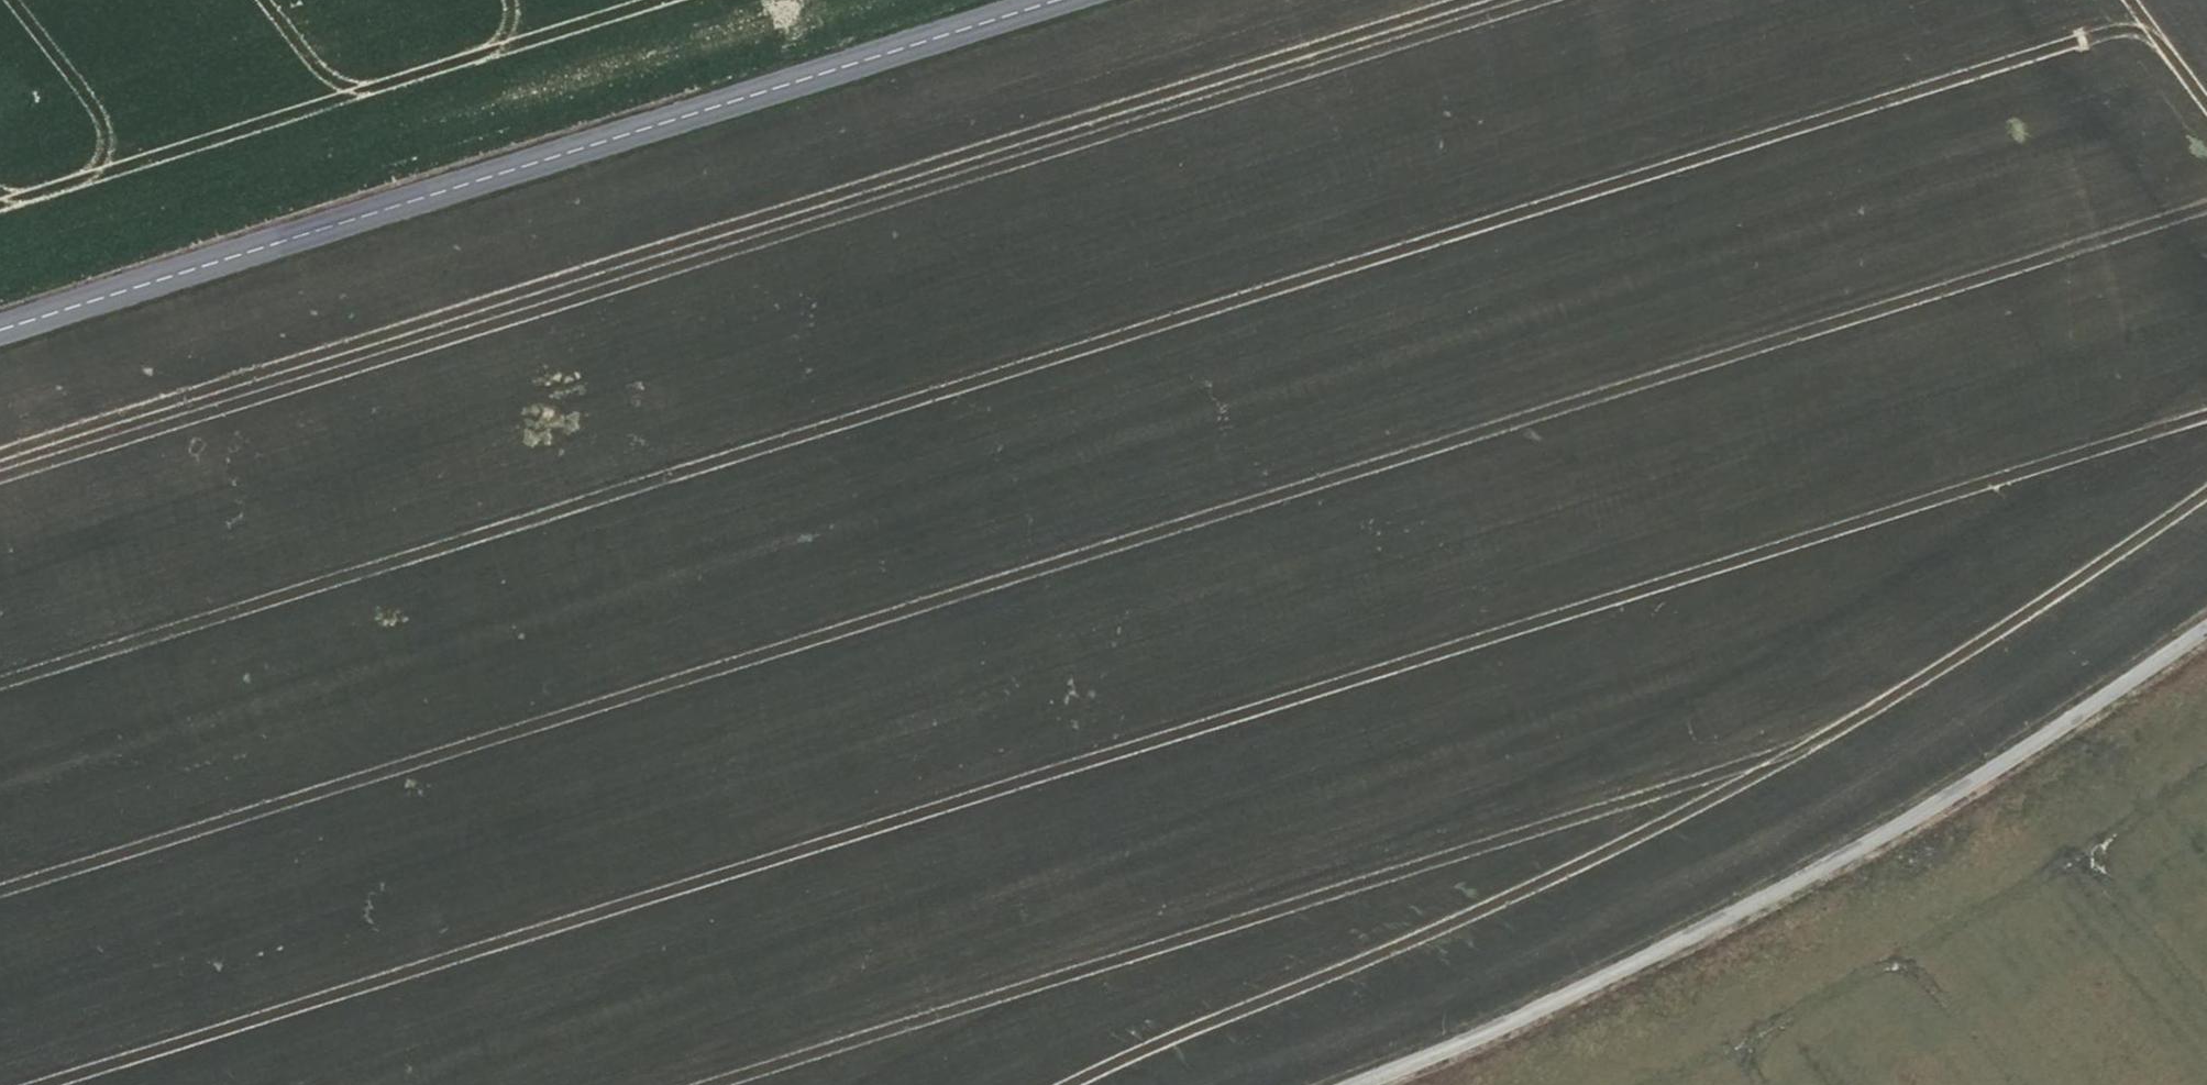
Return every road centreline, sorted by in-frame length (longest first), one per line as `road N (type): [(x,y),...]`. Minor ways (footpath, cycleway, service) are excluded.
road 1 (tertiary): [(1060,0),(0,329)]
road 2 (residential): [(1386,1084),(1456,1057),(1881,836),(2206,620)]

